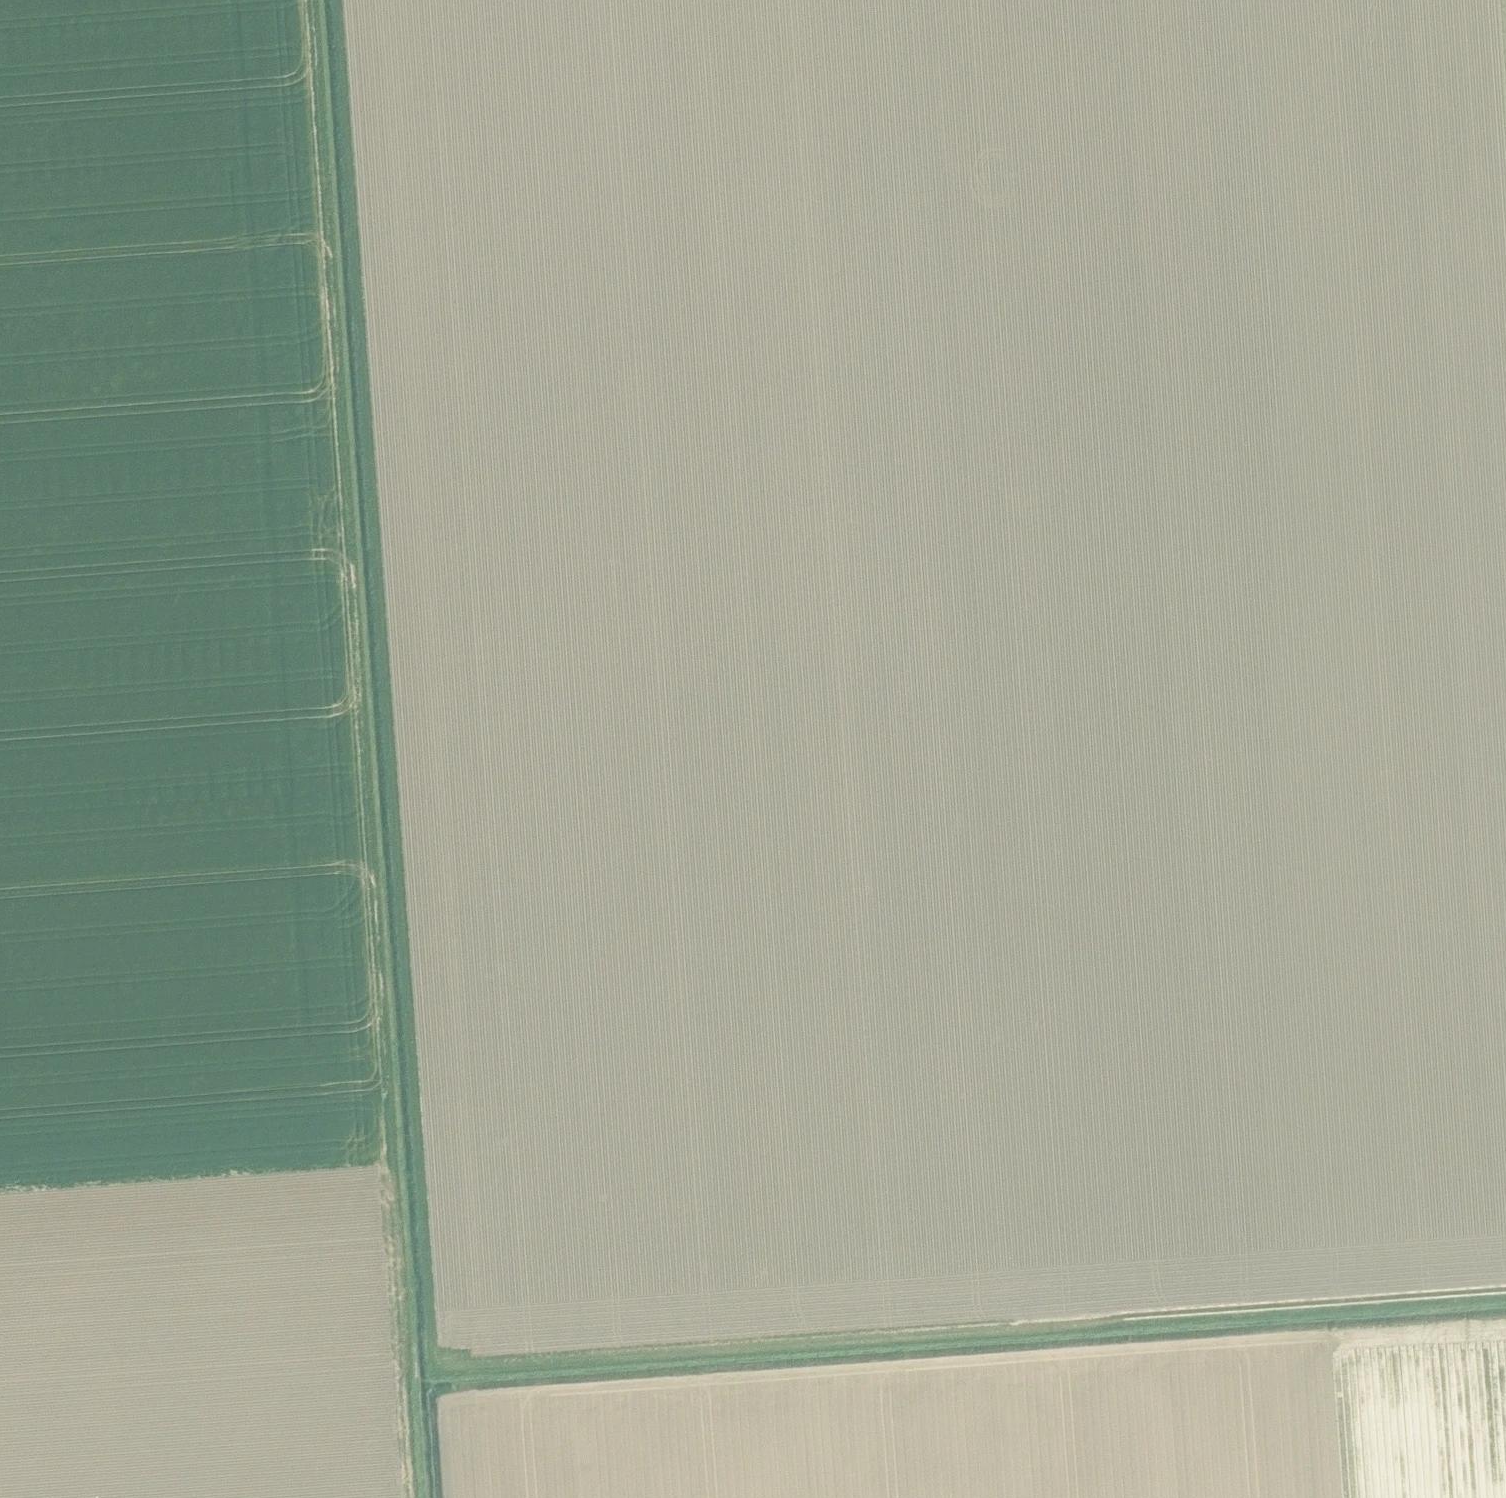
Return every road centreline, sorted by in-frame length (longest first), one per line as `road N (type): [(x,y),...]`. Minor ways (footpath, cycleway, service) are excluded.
road 1 (track): [(1505,1291),(1120,1323)]

